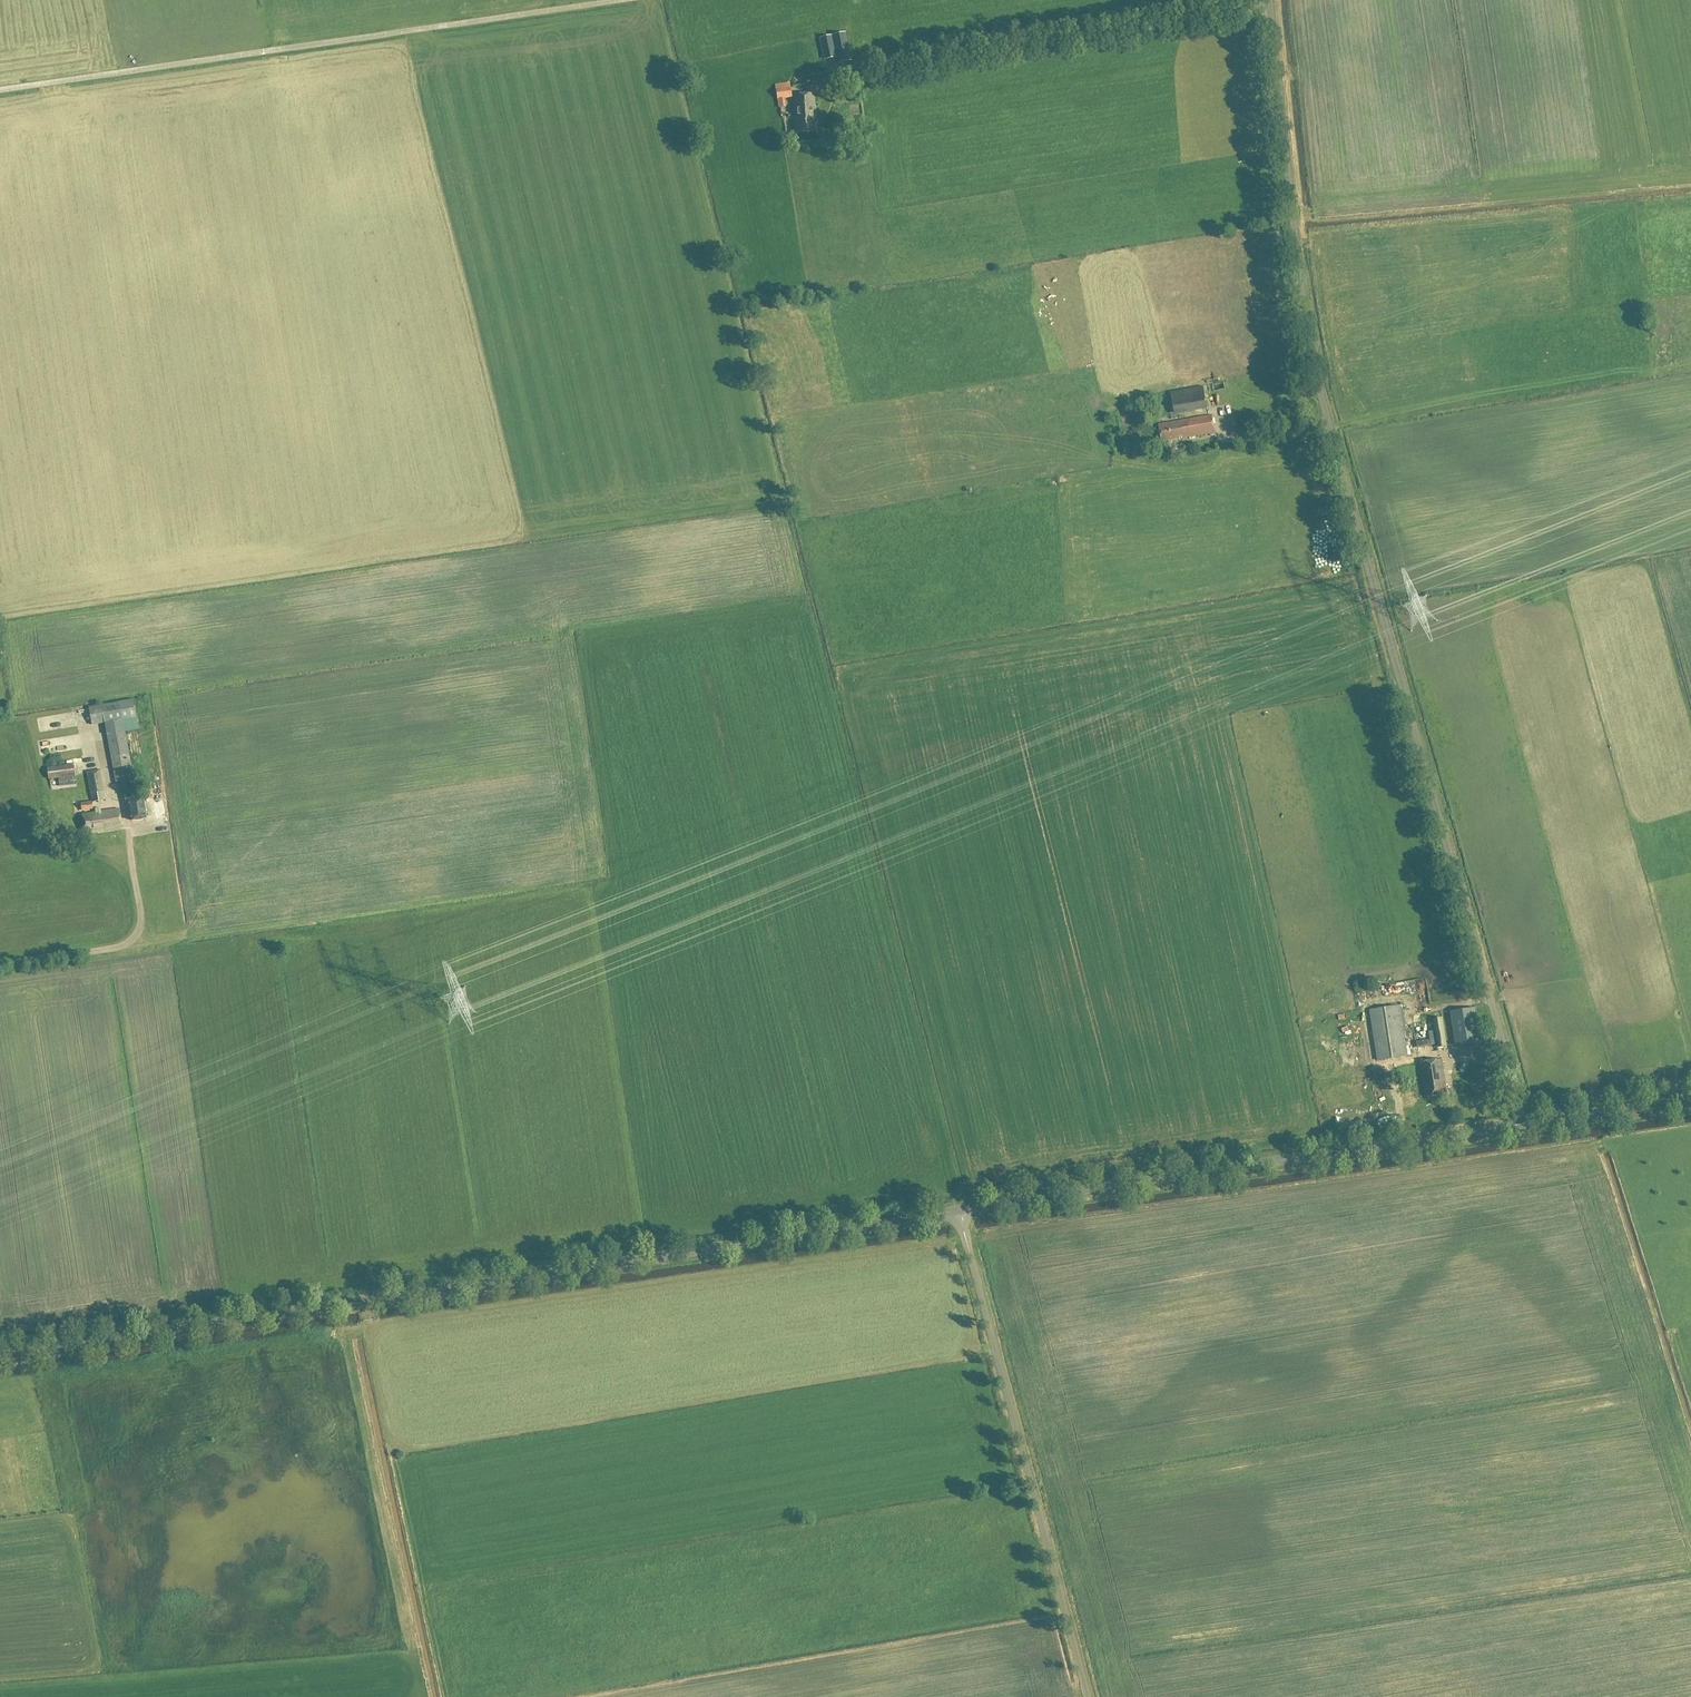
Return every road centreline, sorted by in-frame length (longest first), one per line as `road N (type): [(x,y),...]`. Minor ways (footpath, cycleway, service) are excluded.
road 1 (unclassified): [(1525,1124),(1308,351),(1267,0)]
road 2 (unclassified): [(0,1364),(275,1329),(959,1216)]
road 3 (unclassified): [(959,1216),(1525,1124)]
road 4 (unclassified): [(1085,1696),(959,1216)]
road 5 (unclassified): [(1525,1124),(1690,1099)]

